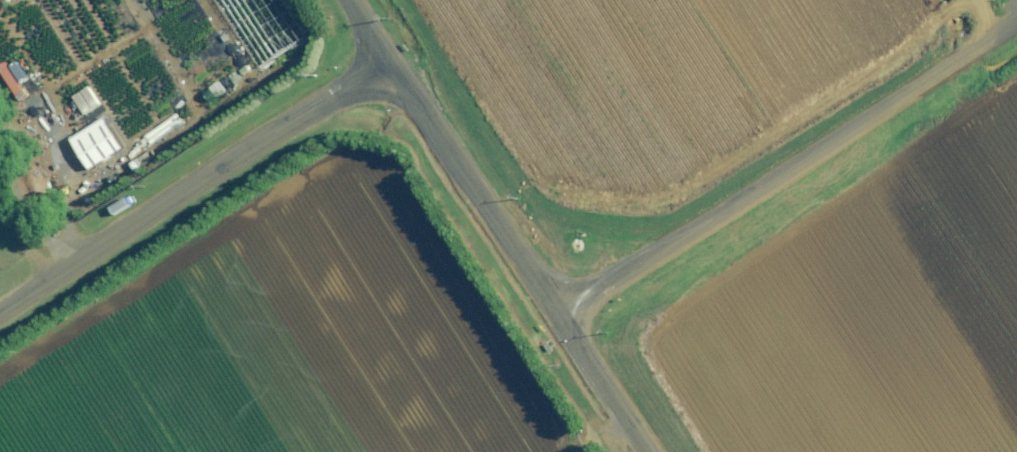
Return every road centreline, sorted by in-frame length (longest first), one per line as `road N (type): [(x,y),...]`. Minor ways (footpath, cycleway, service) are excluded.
road 1 (unclassified): [(1016,16),(560,319)]
road 2 (unclassified): [(393,59),(0,313)]
road 3 (unclassified): [(393,59),(560,319)]
road 4 (unclassified): [(560,319),(650,451)]

